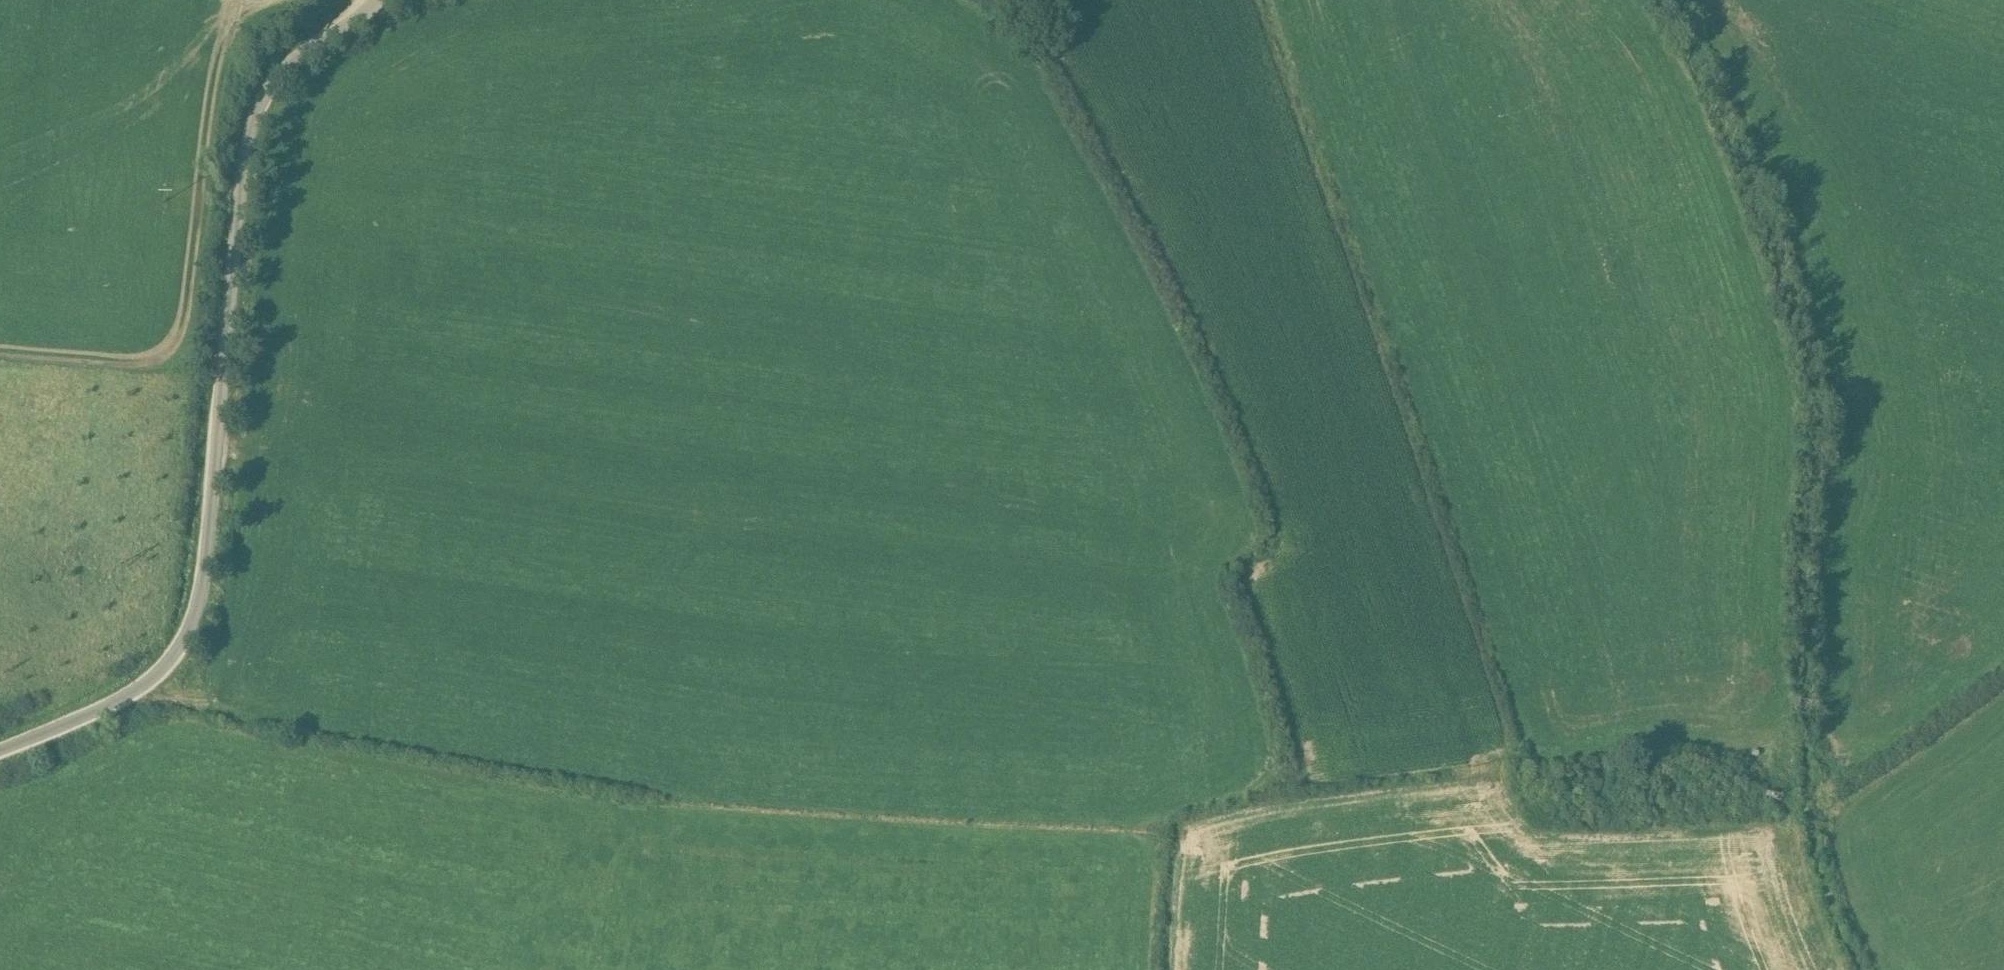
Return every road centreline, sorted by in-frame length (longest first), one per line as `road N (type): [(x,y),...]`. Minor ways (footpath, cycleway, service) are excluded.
road 1 (unclassified): [(0,752),(142,690),(176,661),(209,558),(250,133),(271,87),(376,0)]

